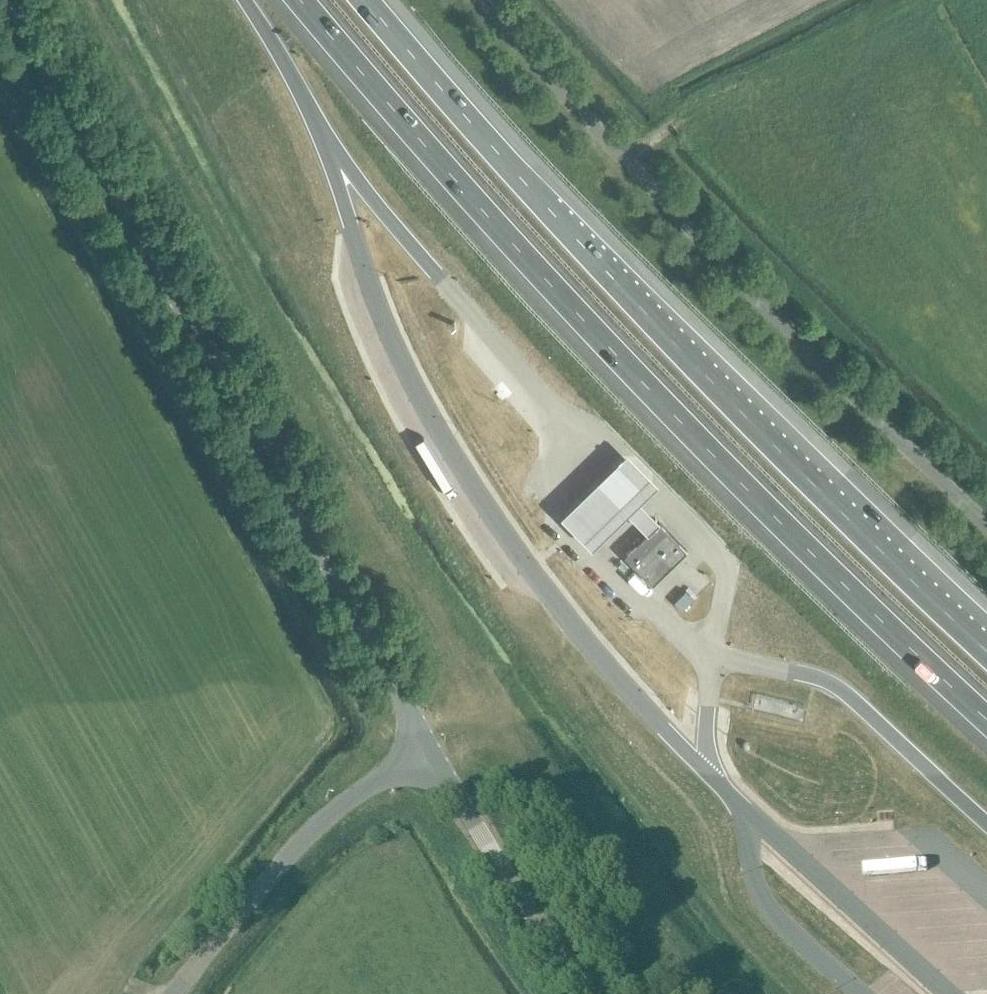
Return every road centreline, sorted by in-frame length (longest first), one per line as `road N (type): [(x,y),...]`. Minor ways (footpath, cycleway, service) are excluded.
road 1 (motorway): [(297,0),(578,315),(986,720)]
road 2 (motorway): [(986,655),(771,449),(543,209),(365,0)]
road 3 (tertiary): [(430,747),(4,0)]
road 4 (unclassified): [(986,530),(717,271),(477,0)]
road 5 (unclassified): [(170,993),(316,819),(430,747)]
road 6 (tertiary): [(591,993),(430,747)]
road 7 (motorway): [(242,0),(324,138)]

